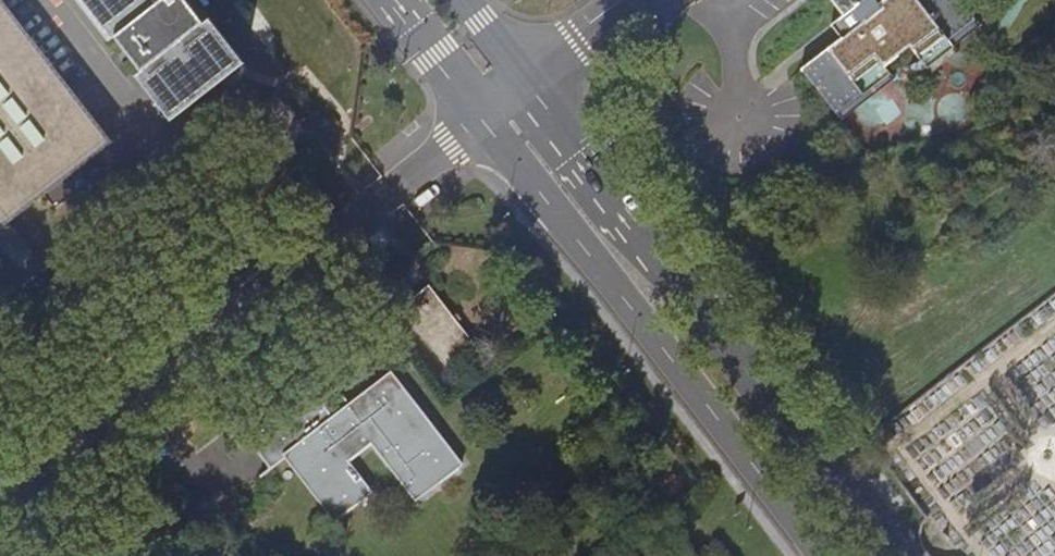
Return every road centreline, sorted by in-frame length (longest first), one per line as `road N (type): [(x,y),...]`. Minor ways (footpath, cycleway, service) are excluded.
road 1 (secondary): [(887,555),(461,0)]
road 2 (secondary): [(388,0),(813,555)]

